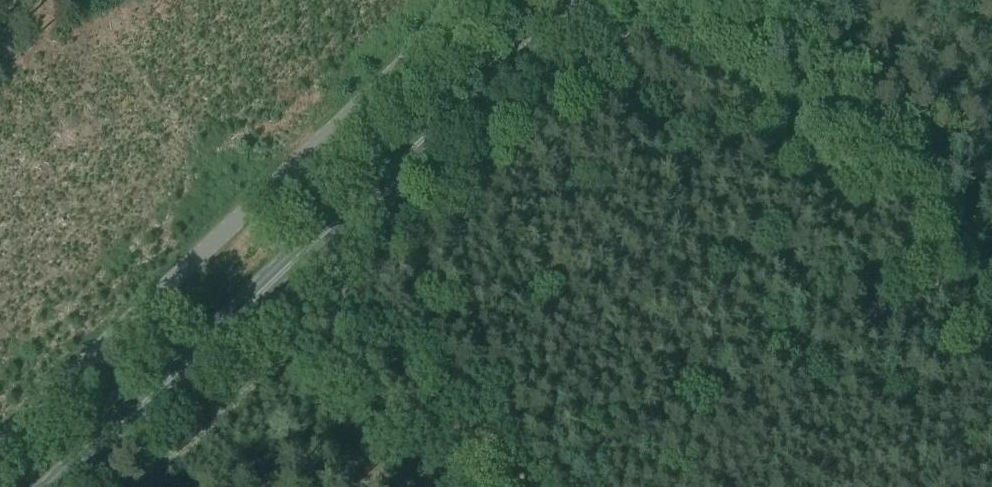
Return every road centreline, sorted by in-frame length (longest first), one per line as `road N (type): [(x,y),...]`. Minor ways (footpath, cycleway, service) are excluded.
road 1 (primary): [(57,486),(570,0)]
road 2 (unclassified): [(0,437),(467,0)]

